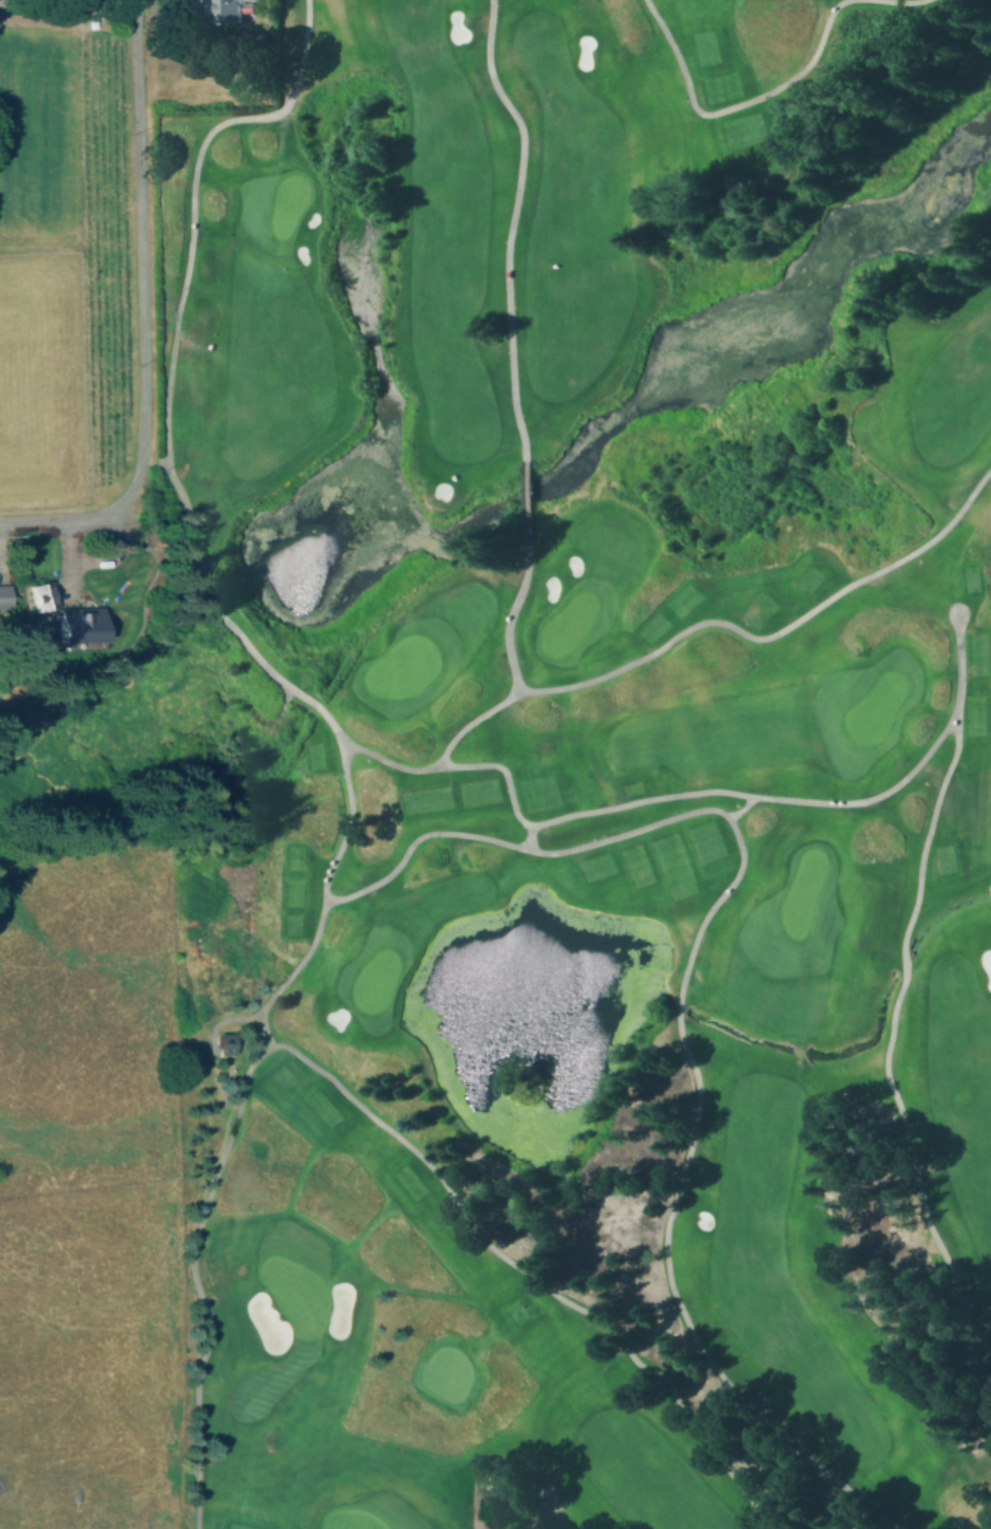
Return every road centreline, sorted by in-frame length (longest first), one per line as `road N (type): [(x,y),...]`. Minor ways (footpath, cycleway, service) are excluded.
road 1 (residential): [(139,0),(145,417),(137,480)]
road 2 (residential): [(137,480),(111,508),(0,520)]

